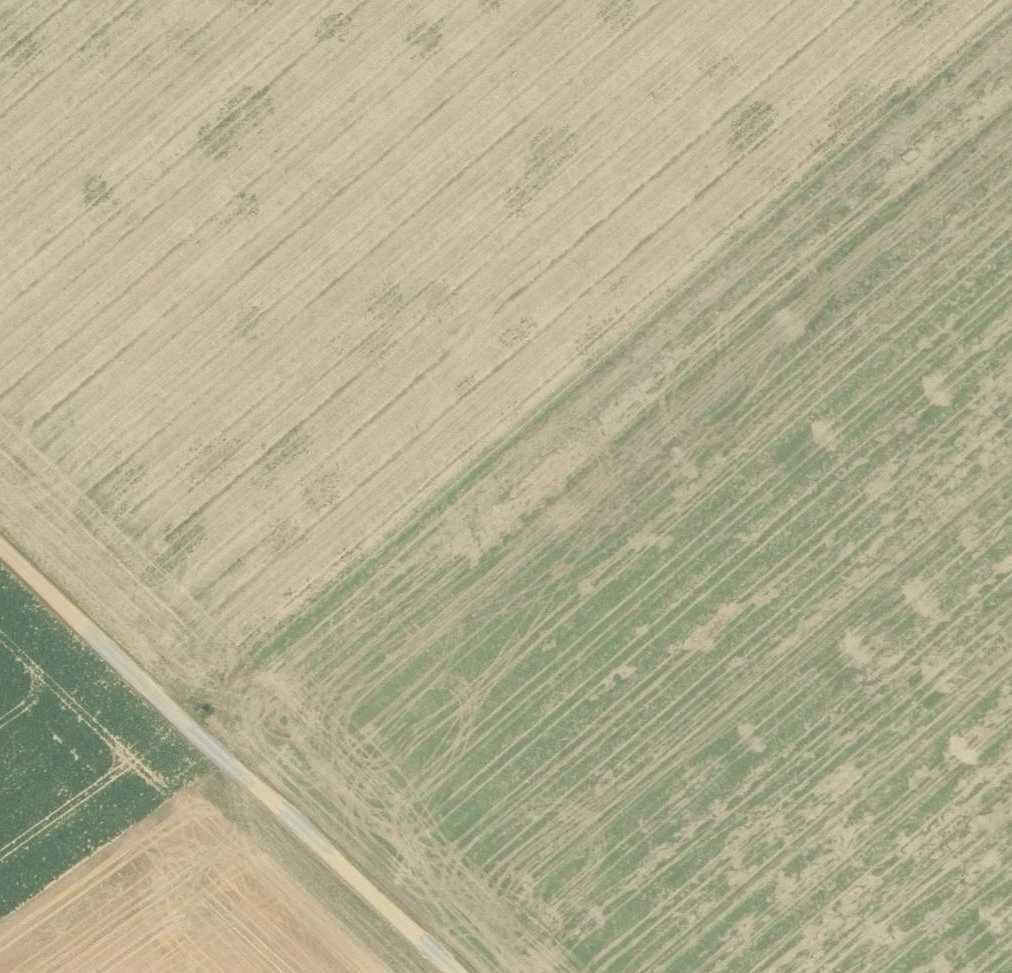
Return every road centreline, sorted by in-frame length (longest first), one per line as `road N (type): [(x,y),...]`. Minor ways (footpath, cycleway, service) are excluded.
road 1 (track): [(0,538),(466,972)]

